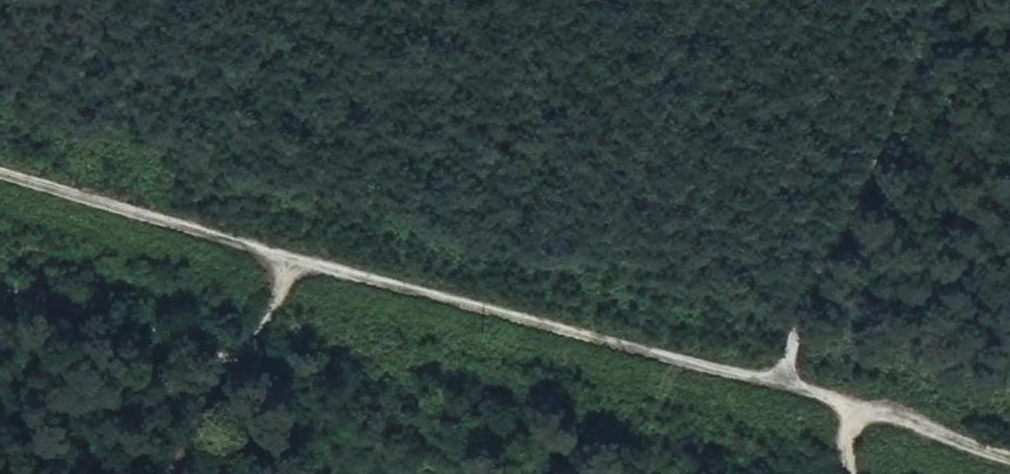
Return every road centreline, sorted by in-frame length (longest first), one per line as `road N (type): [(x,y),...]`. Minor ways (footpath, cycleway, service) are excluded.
road 1 (track): [(1009,458),(0,170)]
road 2 (track): [(743,473),(251,342),(0,290)]
road 3 (track): [(295,256),(179,473)]

